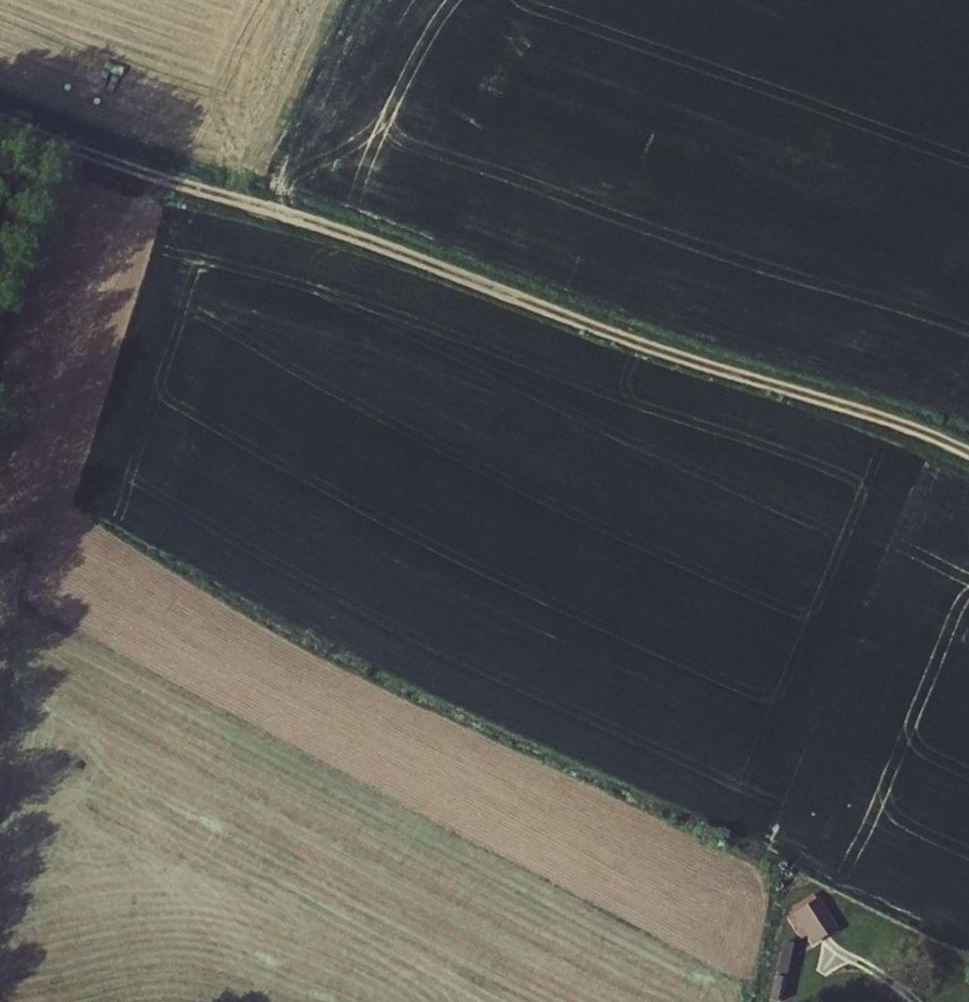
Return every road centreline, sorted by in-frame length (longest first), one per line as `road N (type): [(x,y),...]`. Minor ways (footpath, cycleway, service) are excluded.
road 1 (track): [(0,112),(622,333),(911,421),(968,452)]

